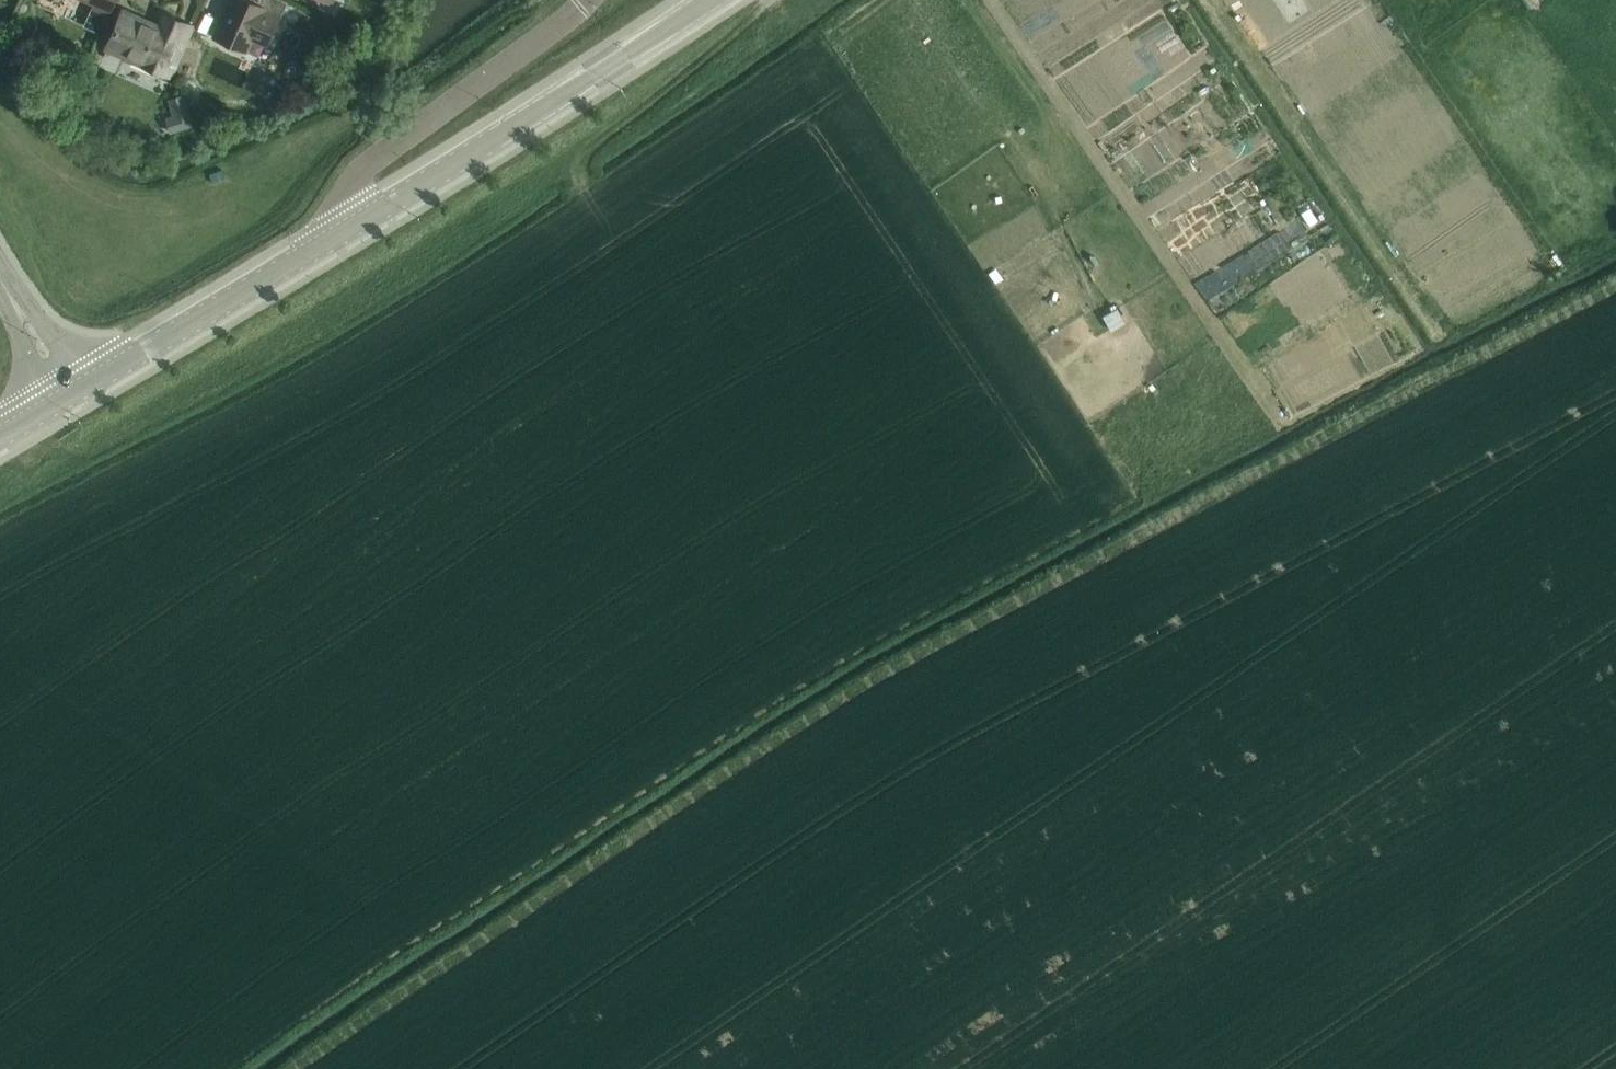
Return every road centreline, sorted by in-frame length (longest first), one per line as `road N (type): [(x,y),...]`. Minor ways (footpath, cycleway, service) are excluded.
road 1 (secondary): [(332,238),(705,0)]
road 2 (residential): [(332,238),(332,213),(364,166),(589,0)]
road 3 (secondary): [(69,393),(332,238)]
road 4 (unclassified): [(69,393),(0,275)]

